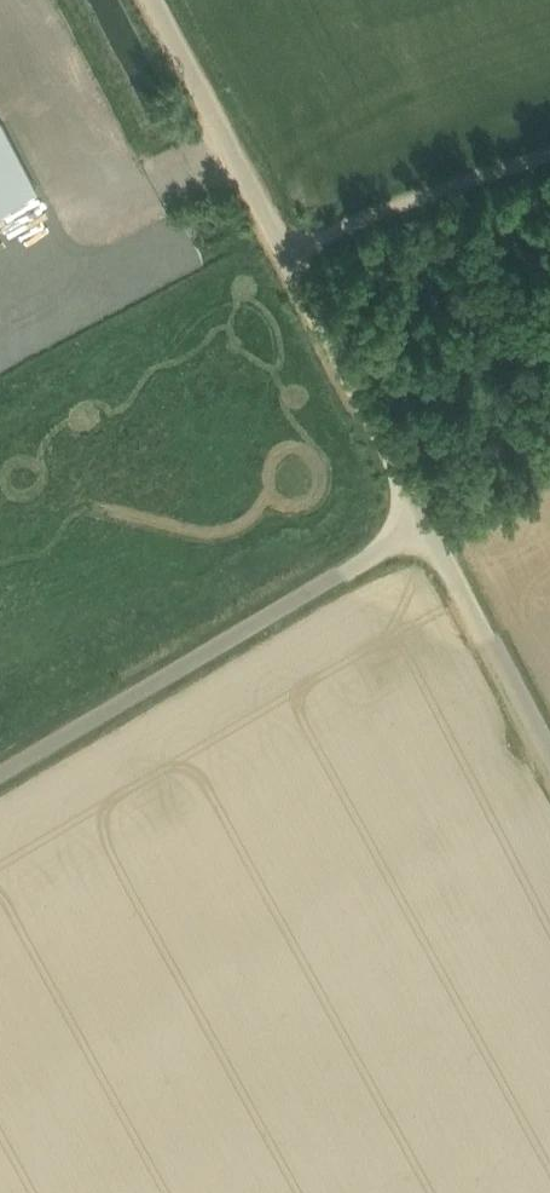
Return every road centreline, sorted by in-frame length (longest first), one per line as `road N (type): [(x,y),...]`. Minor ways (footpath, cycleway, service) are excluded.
road 1 (unclassified): [(432,522),(156,0)]
road 2 (unclassified): [(0,769),(432,522)]
road 3 (track): [(549,147),(288,249)]
road 4 (unclassified): [(549,752),(432,522)]

